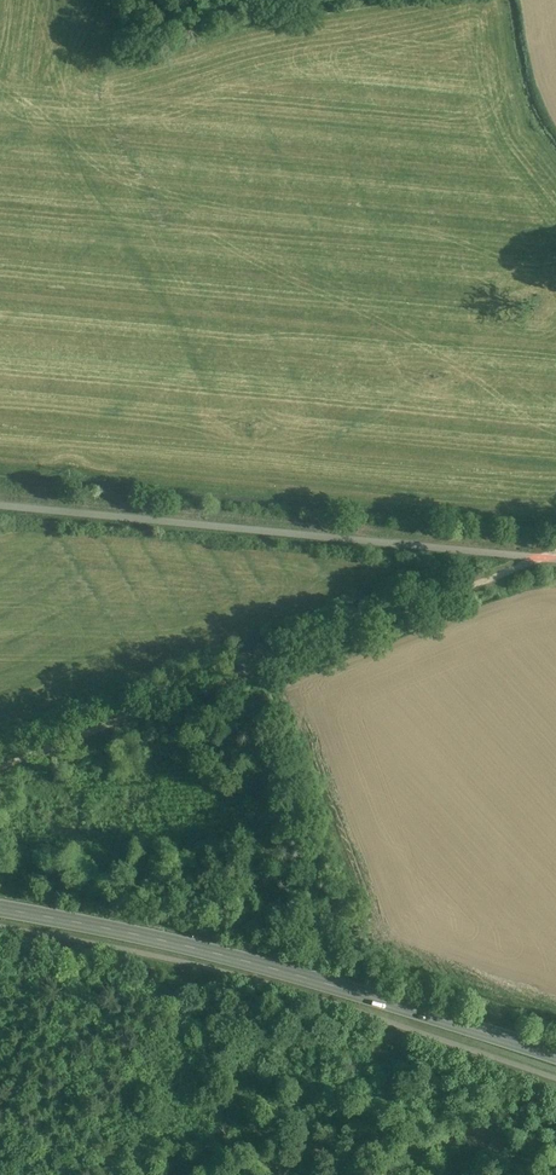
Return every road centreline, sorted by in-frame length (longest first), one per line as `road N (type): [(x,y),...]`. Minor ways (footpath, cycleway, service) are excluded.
road 1 (unclassified): [(555,552),(0,758)]
road 2 (primary): [(555,1056),(227,957),(0,910)]

